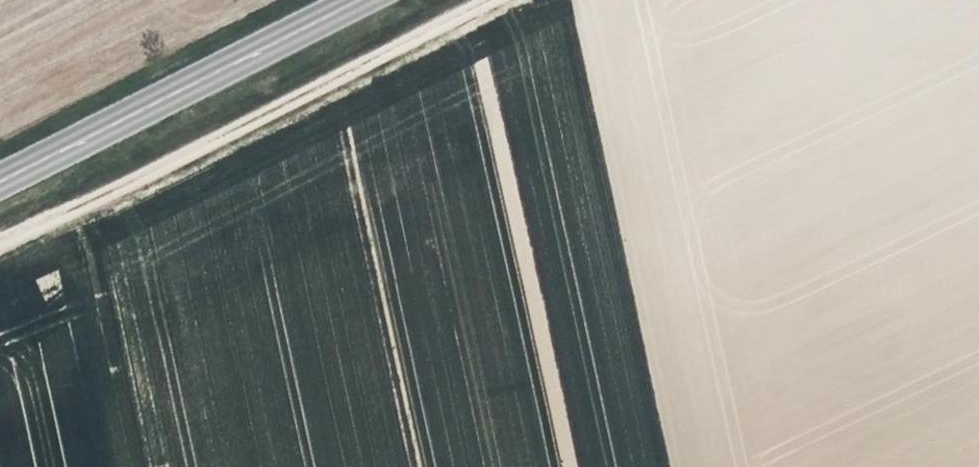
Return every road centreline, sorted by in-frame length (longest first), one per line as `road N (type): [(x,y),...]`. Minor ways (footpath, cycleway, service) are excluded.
road 1 (primary): [(0,178),(357,0)]

